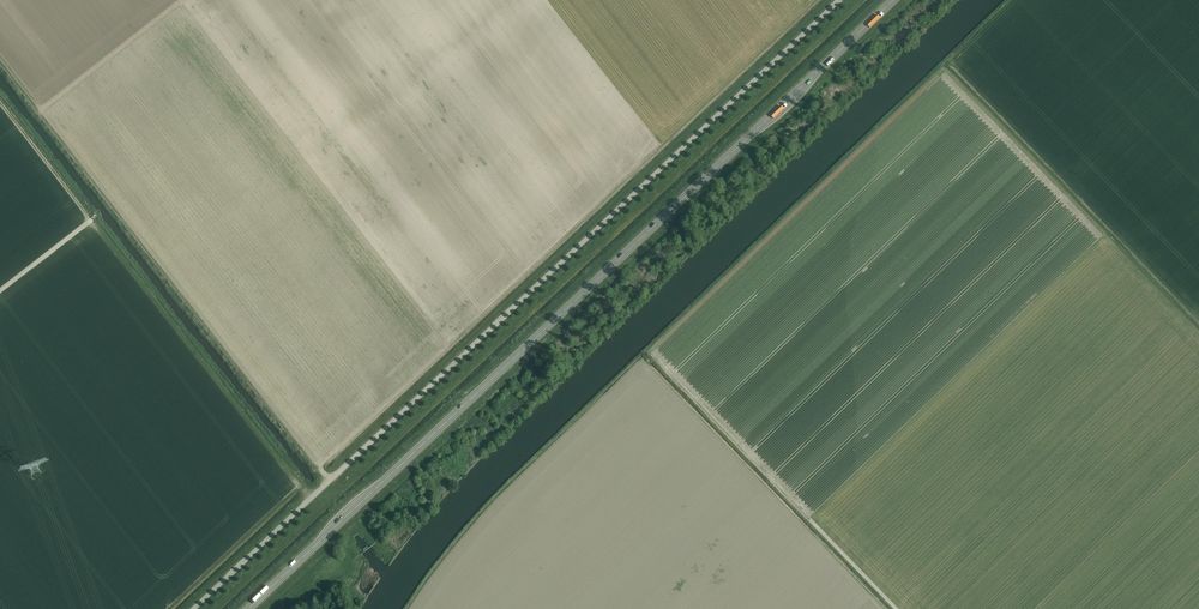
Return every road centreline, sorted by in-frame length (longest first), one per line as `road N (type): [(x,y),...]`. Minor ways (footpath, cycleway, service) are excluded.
road 1 (trunk): [(248,608),(894,0)]
road 2 (unclassified): [(193,608),(839,0)]

